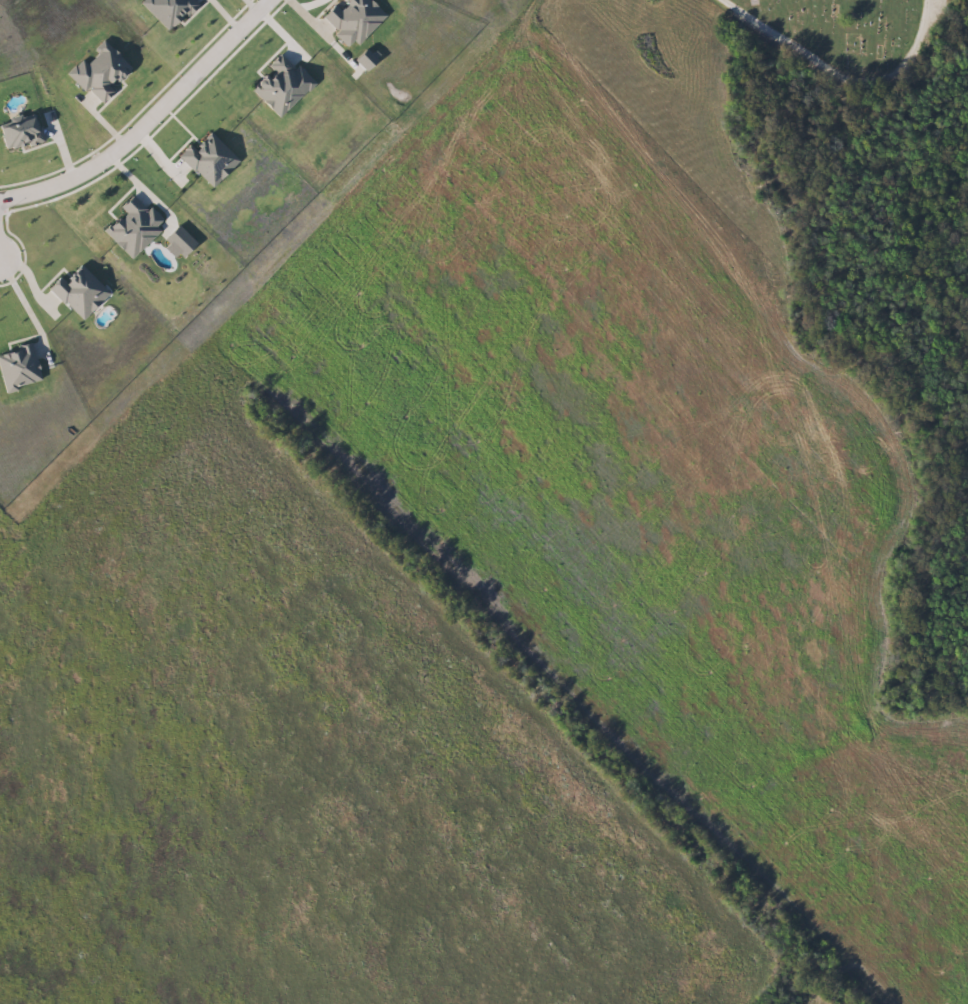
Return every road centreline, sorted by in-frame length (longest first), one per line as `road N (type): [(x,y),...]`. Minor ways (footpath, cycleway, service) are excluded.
road 1 (residential): [(0,198),(74,180),(136,138),(269,0)]

